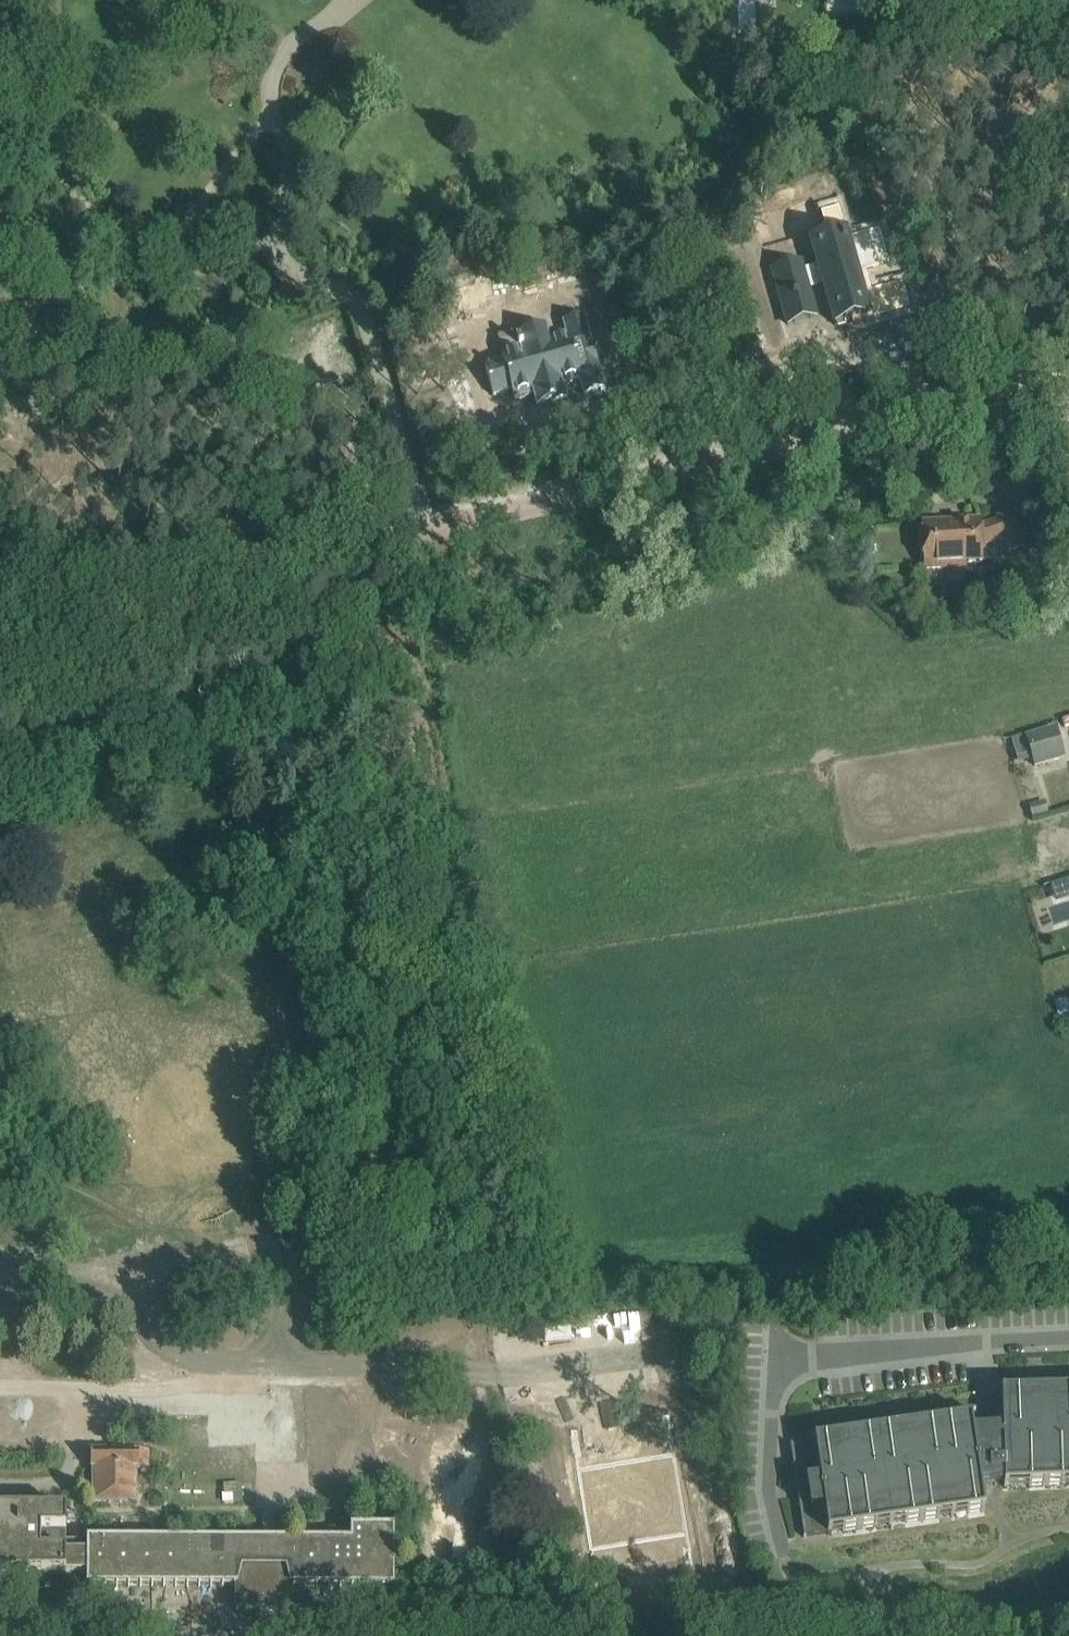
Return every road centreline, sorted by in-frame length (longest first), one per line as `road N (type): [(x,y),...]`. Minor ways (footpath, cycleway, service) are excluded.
road 1 (residential): [(1054,393),(747,456),(337,554),(0,667)]

